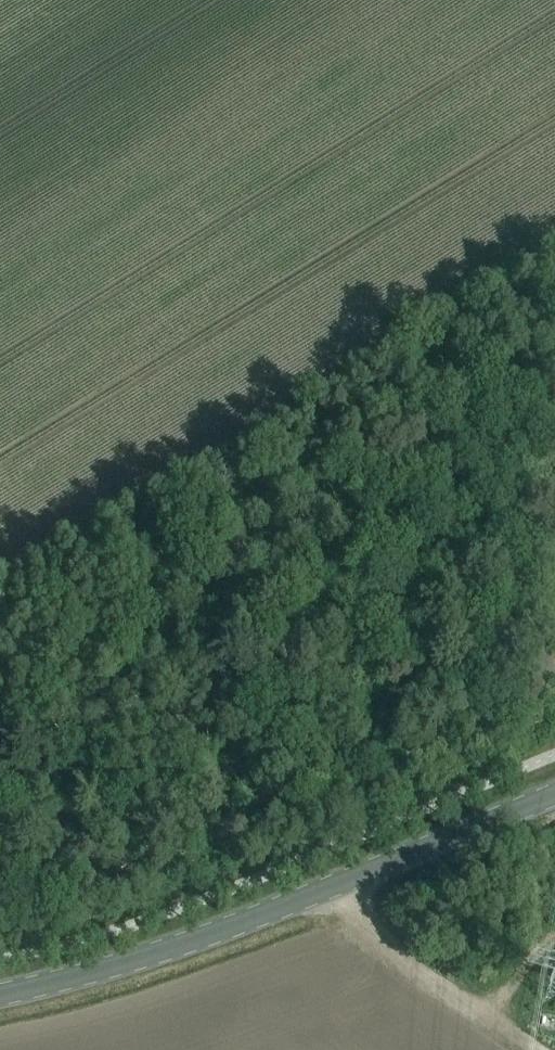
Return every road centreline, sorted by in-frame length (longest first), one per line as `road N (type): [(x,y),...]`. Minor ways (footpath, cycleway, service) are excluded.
road 1 (secondary): [(0,995),(235,926),(554,795)]
road 2 (track): [(483,1017),(400,958),(337,885)]
road 3 (track): [(533,1049),(483,1017),(554,949)]

